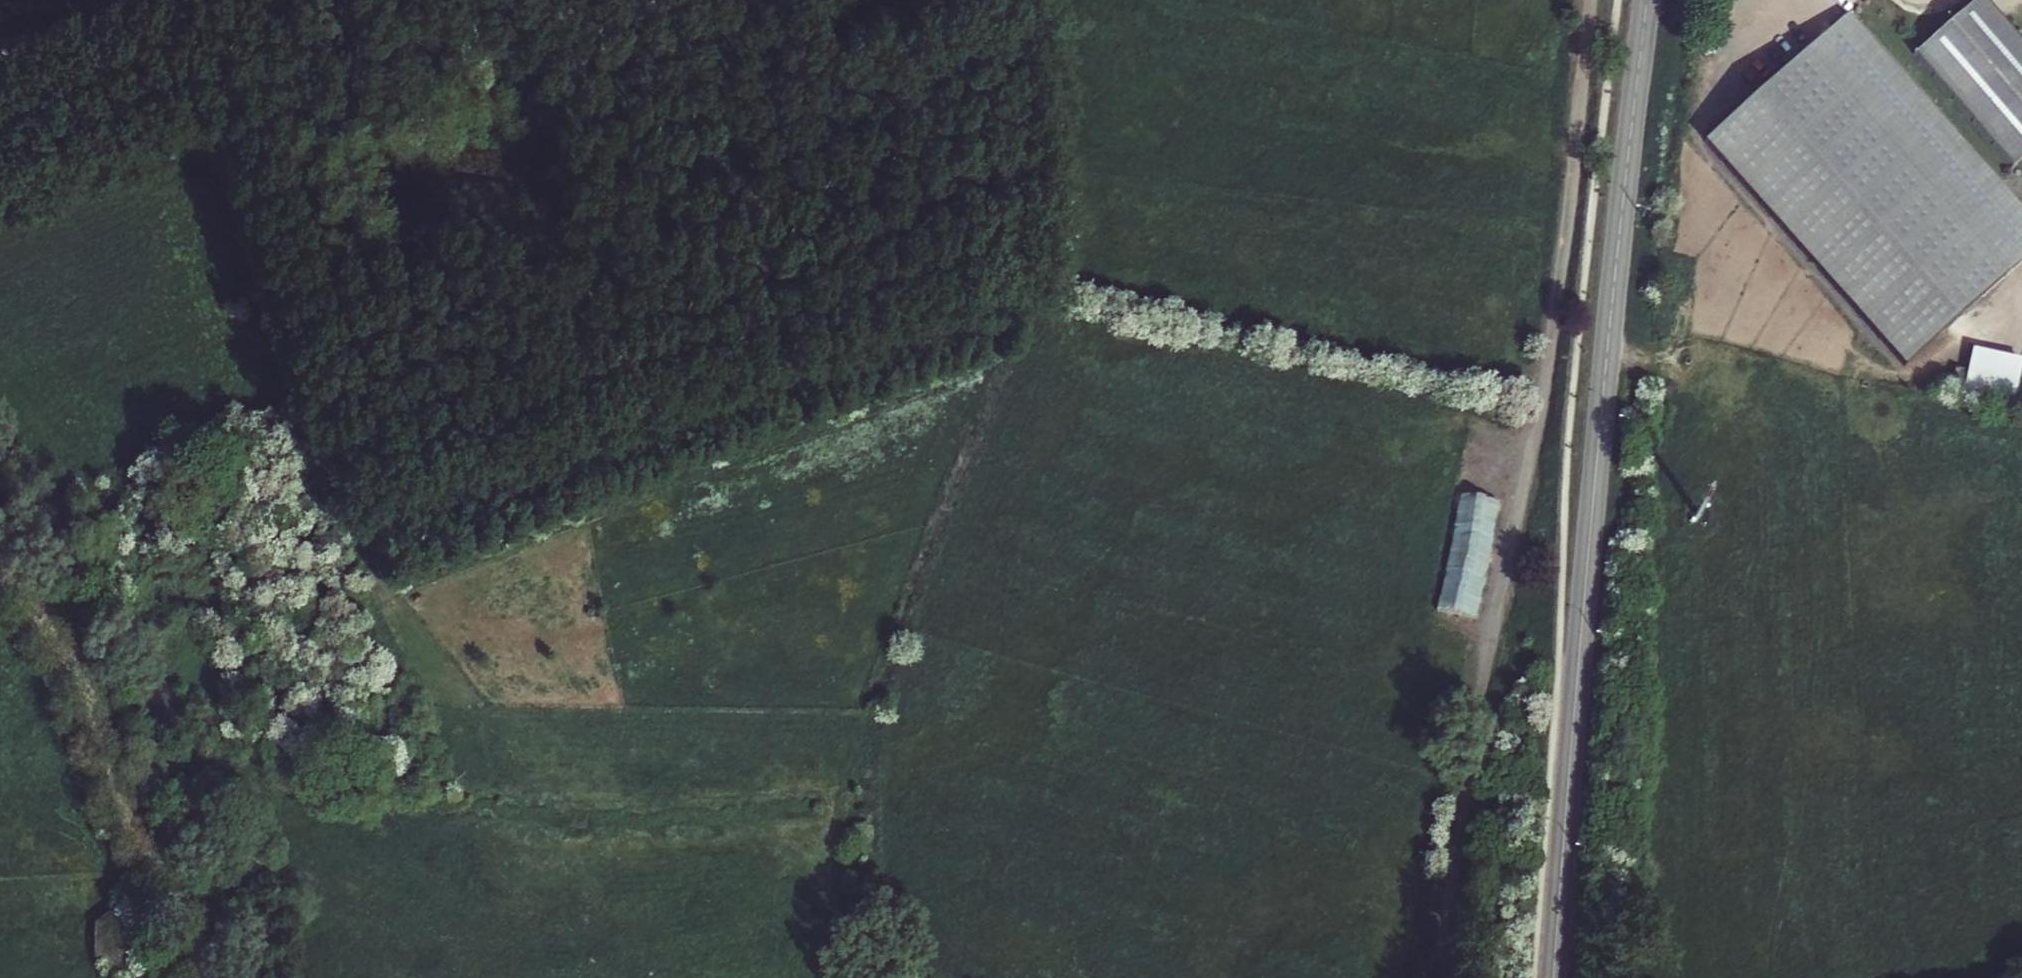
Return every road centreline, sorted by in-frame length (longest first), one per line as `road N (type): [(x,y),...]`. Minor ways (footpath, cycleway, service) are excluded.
road 1 (tertiary): [(1551,977),(1647,0)]

